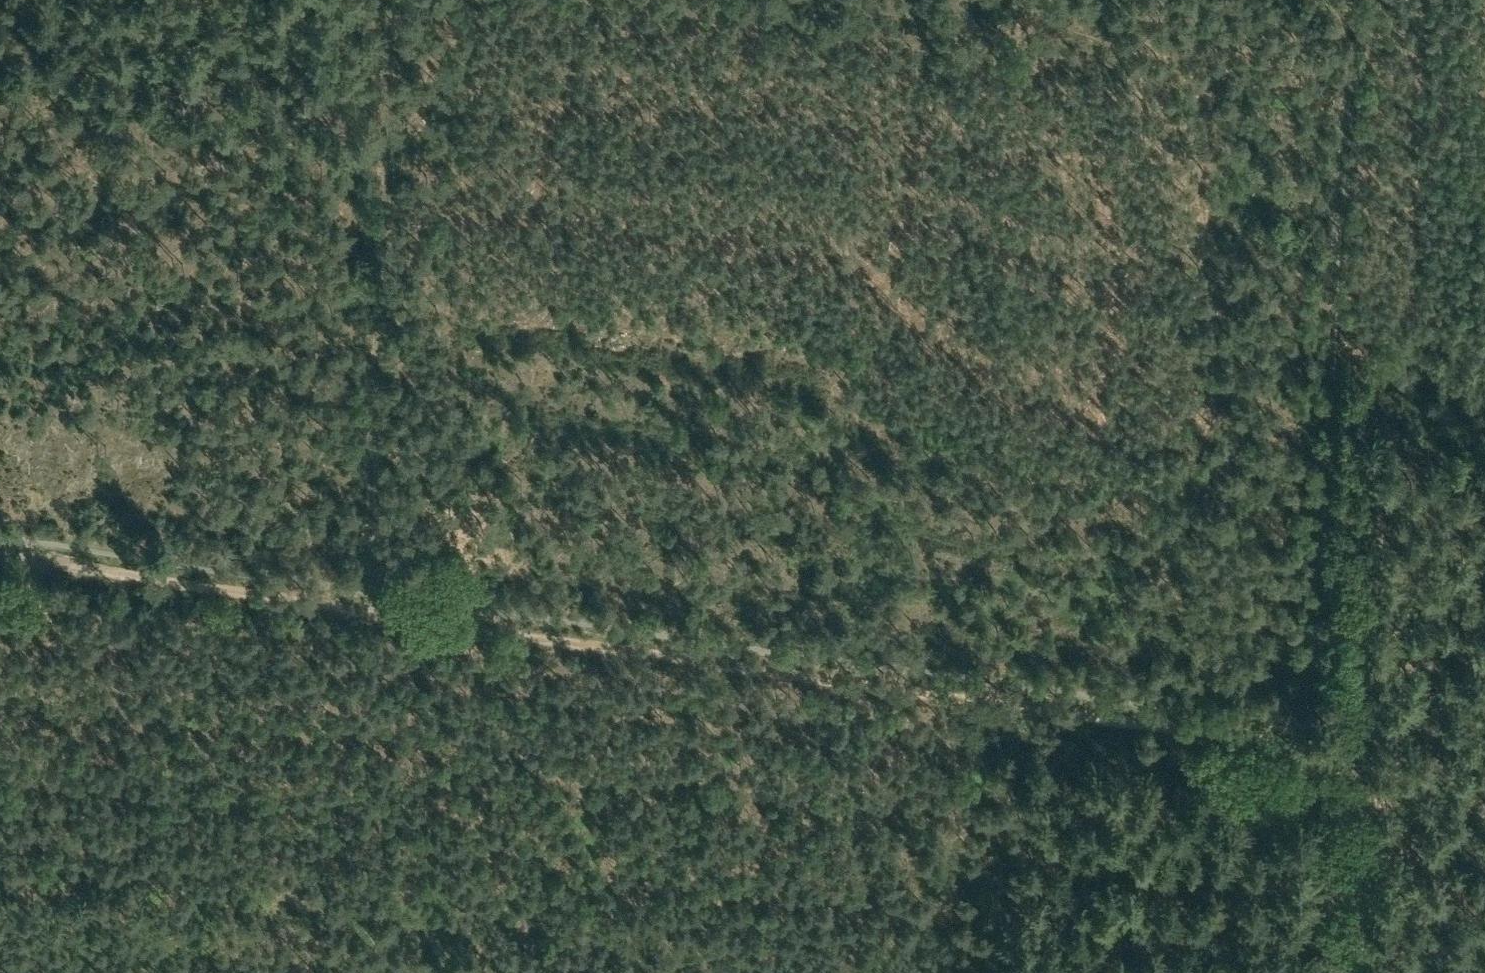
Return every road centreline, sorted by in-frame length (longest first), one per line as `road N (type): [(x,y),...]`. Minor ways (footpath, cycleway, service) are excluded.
road 1 (track): [(0,557),(1315,749),(1306,972)]

